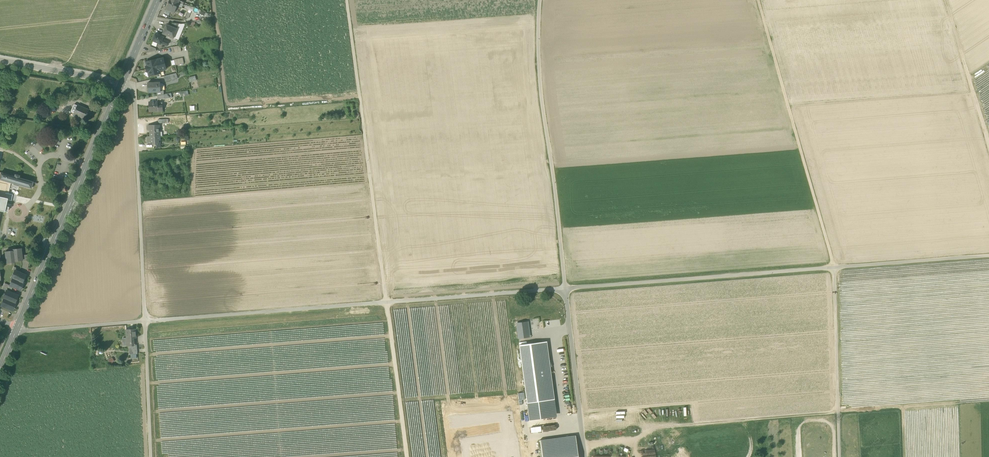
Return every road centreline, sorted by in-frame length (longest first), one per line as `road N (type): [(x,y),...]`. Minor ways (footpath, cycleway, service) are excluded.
road 1 (track): [(988,255),(17,329)]
road 2 (track): [(838,456),(834,267),(758,0)]
road 3 (track): [(346,0),(407,456)]
road 4 (unclassified): [(540,0),(540,86),(585,456)]
road 5 (tertiary): [(123,83),(17,329)]
road 6 (unclassified): [(139,198),(151,456)]
road 7 (track): [(946,0),(988,151)]
road 8 (residential): [(123,83),(134,88),(139,198)]

